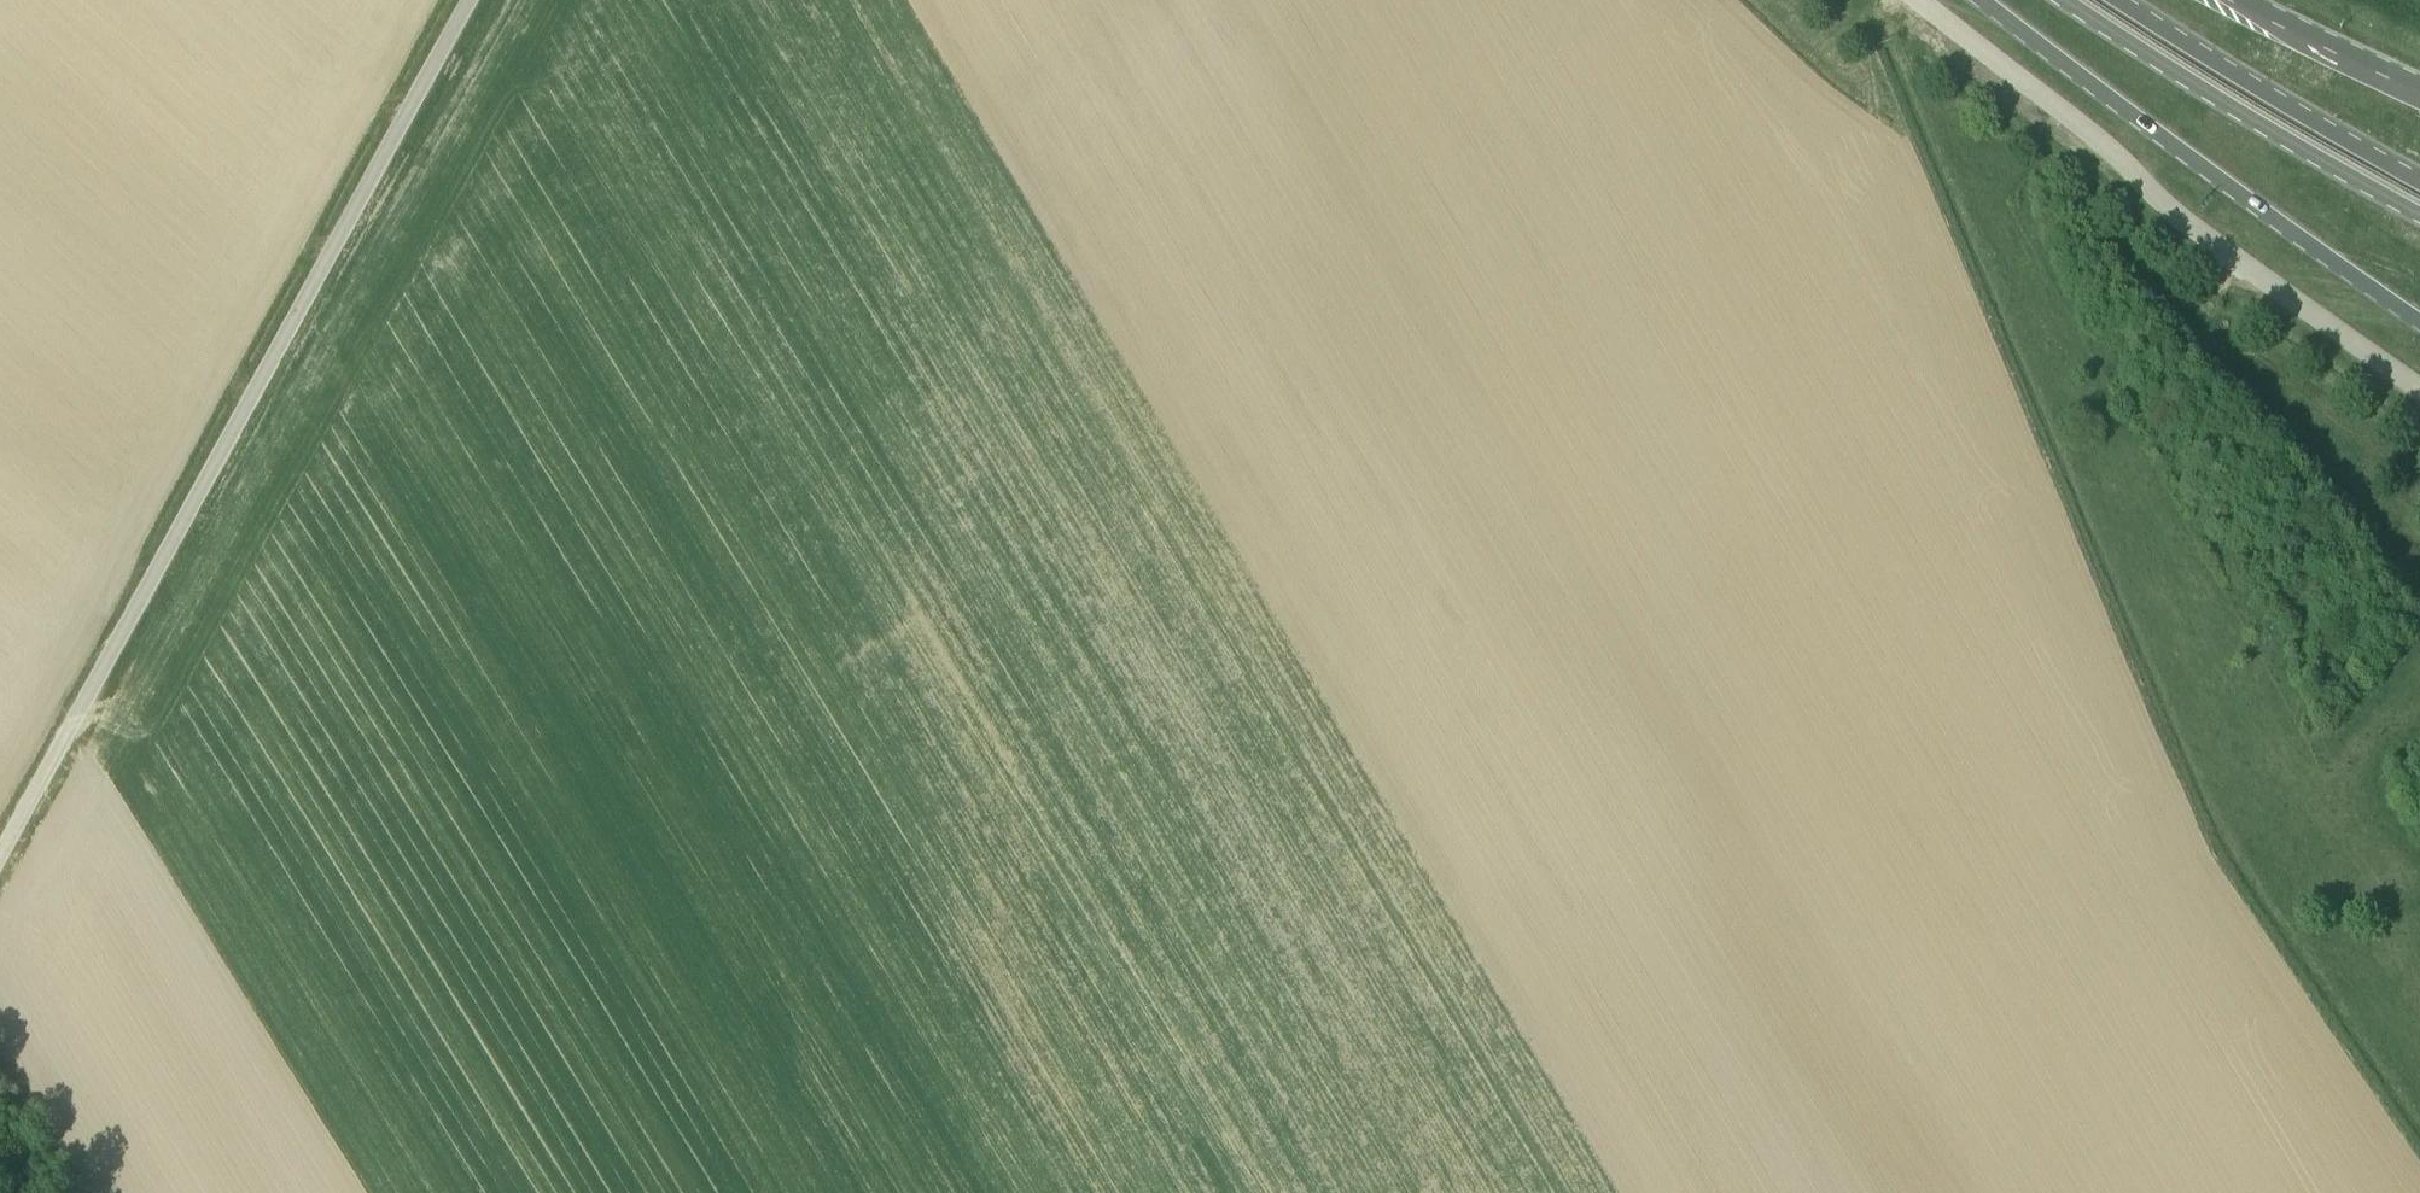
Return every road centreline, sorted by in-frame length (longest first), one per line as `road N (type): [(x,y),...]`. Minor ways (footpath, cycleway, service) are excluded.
road 1 (unclassified): [(0,852),(471,0)]
road 2 (unclassified): [(1911,0),(2100,147),(2169,215),(2419,391)]
road 3 (primary): [(1980,0),(2419,329)]
road 4 (primary): [(2067,0),(2419,216)]
road 5 (primary): [(2419,182),(2116,0)]
road 6 (primary): [(2419,91),(2237,0)]

